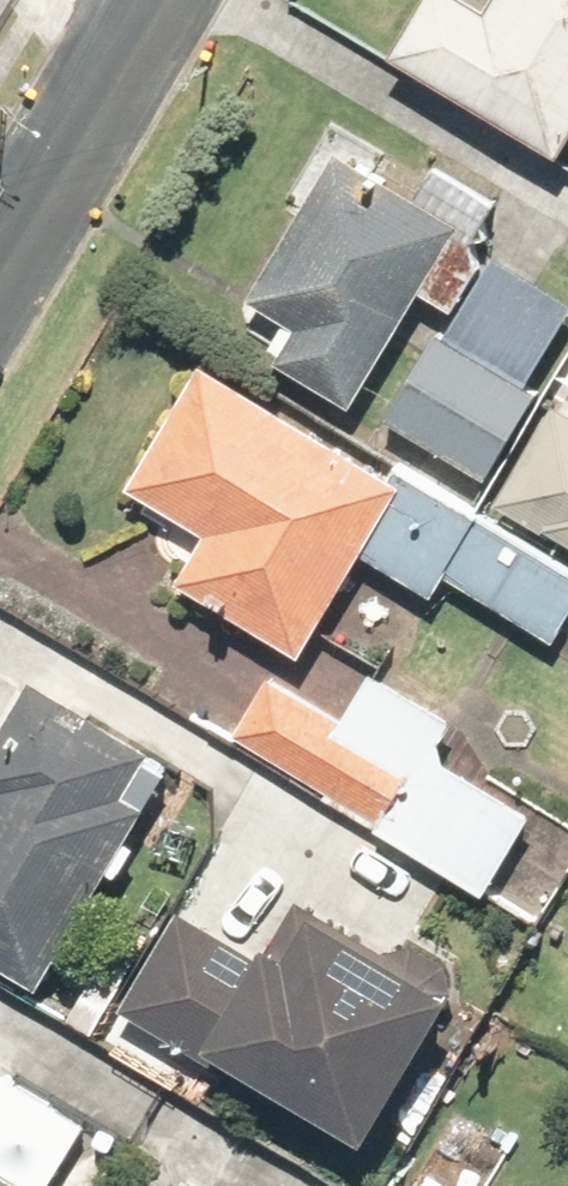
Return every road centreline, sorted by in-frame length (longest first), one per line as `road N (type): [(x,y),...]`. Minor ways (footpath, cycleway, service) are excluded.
road 1 (residential): [(162,0),(0,273)]

